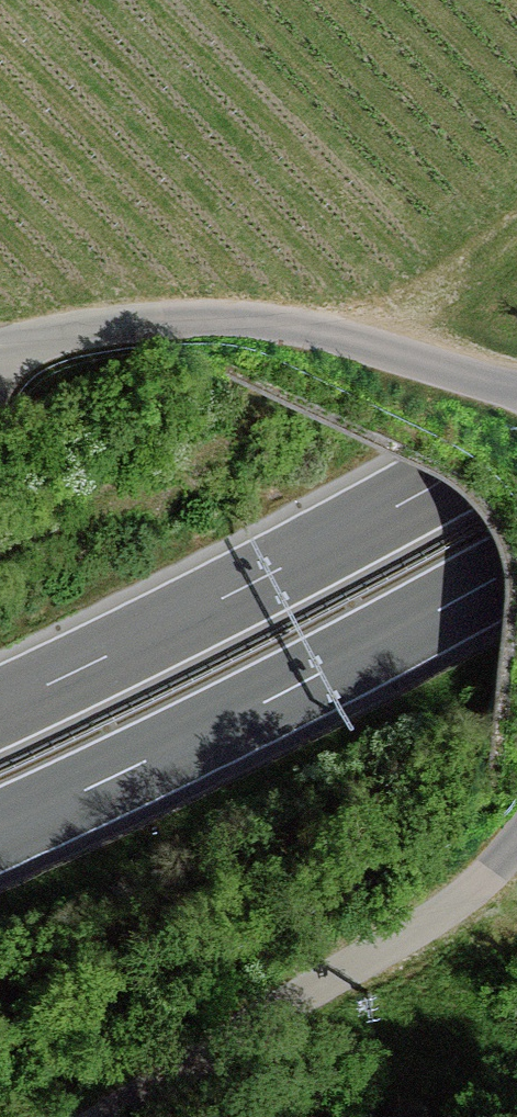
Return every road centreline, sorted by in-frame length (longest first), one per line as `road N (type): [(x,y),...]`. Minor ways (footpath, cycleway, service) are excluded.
road 1 (motorway): [(516,435),(247,582),(0,703)]
road 2 (motorway): [(0,833),(516,568)]
road 3 (unclassified): [(0,350),(163,322),(244,321),(324,332),(516,387)]
road 4 (unclassified): [(114,1116),(454,910),(516,840)]

